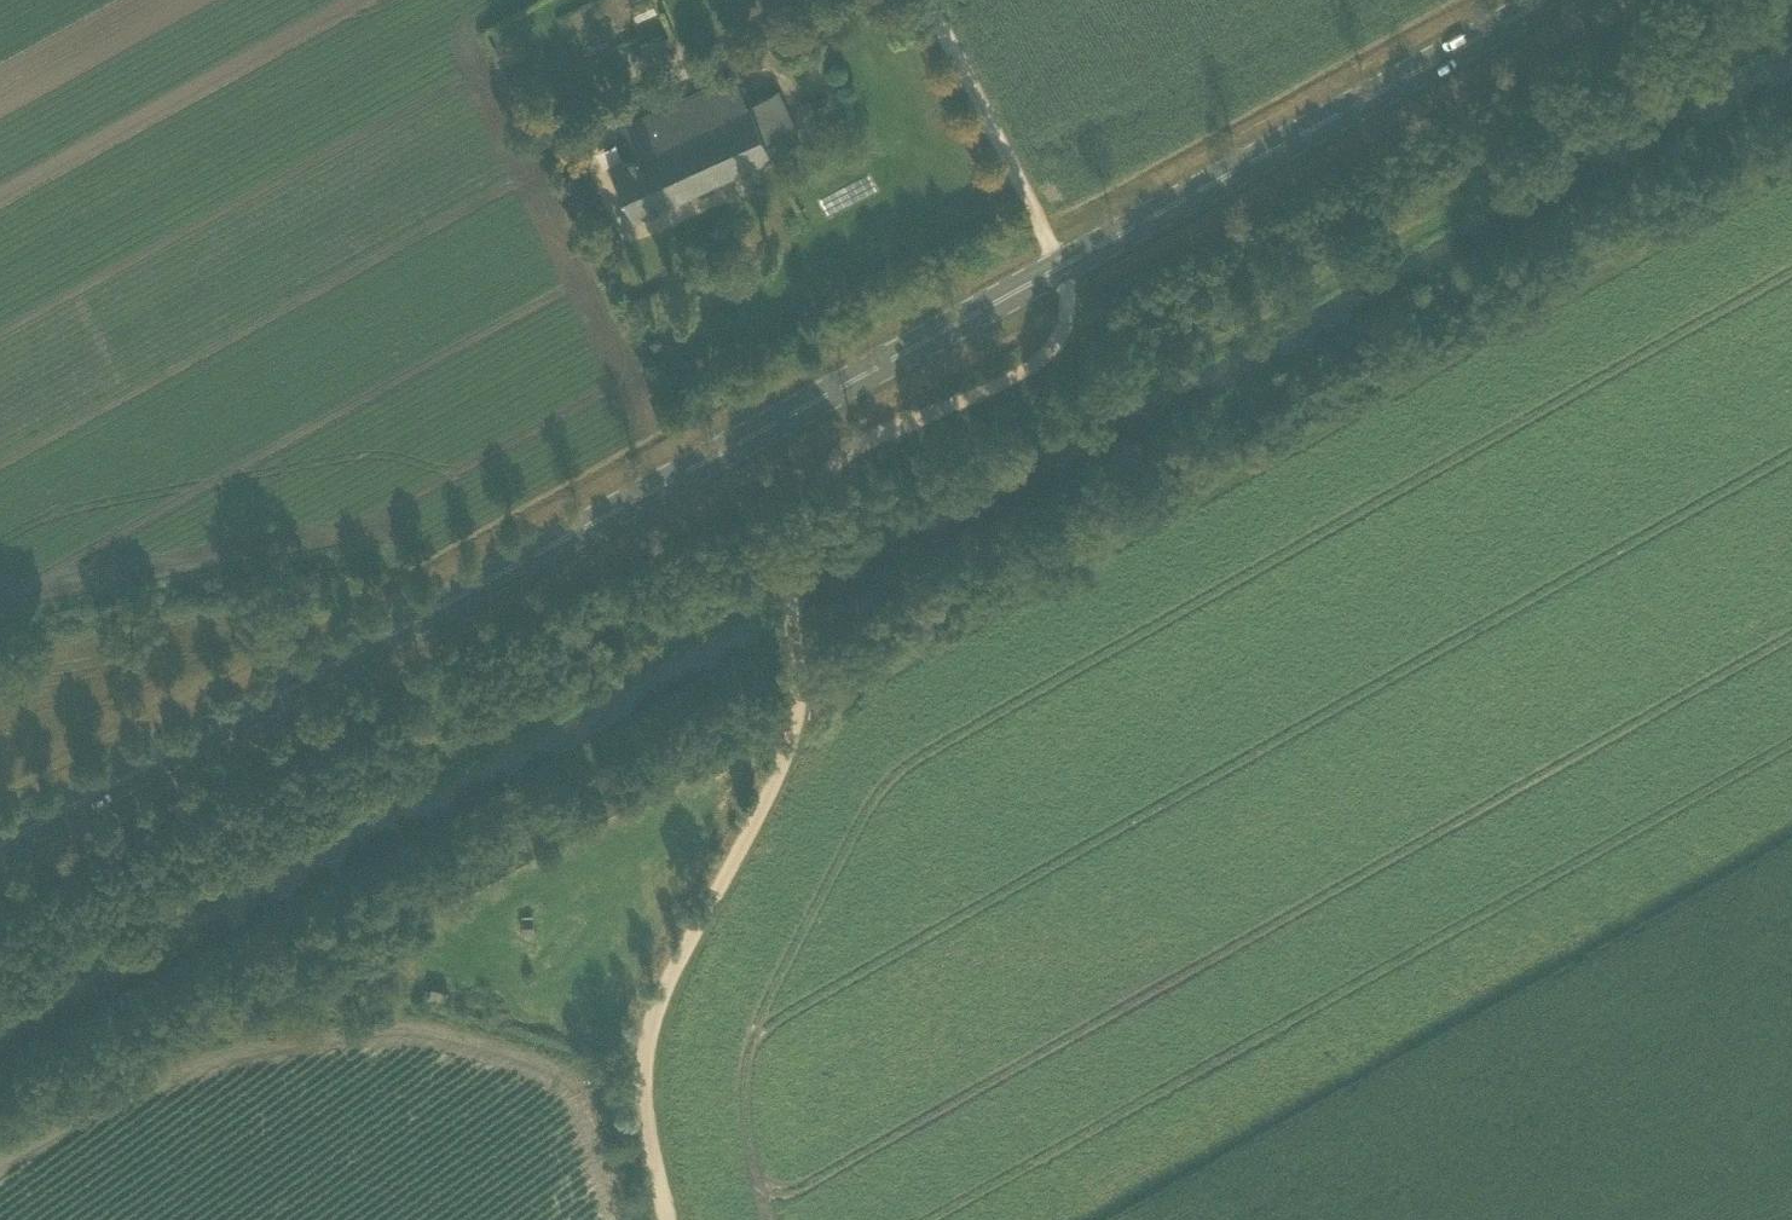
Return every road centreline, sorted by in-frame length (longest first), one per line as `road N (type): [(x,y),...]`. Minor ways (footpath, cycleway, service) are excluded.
road 1 (primary): [(0,844),(1548,0)]
road 2 (track): [(668,1219),(639,1062),(660,993),(778,762),(794,686),(786,582),(818,498),(851,461),(1003,381),(1071,333),(1075,294),(1060,266)]
road 3 (track): [(932,7),(1060,266)]

